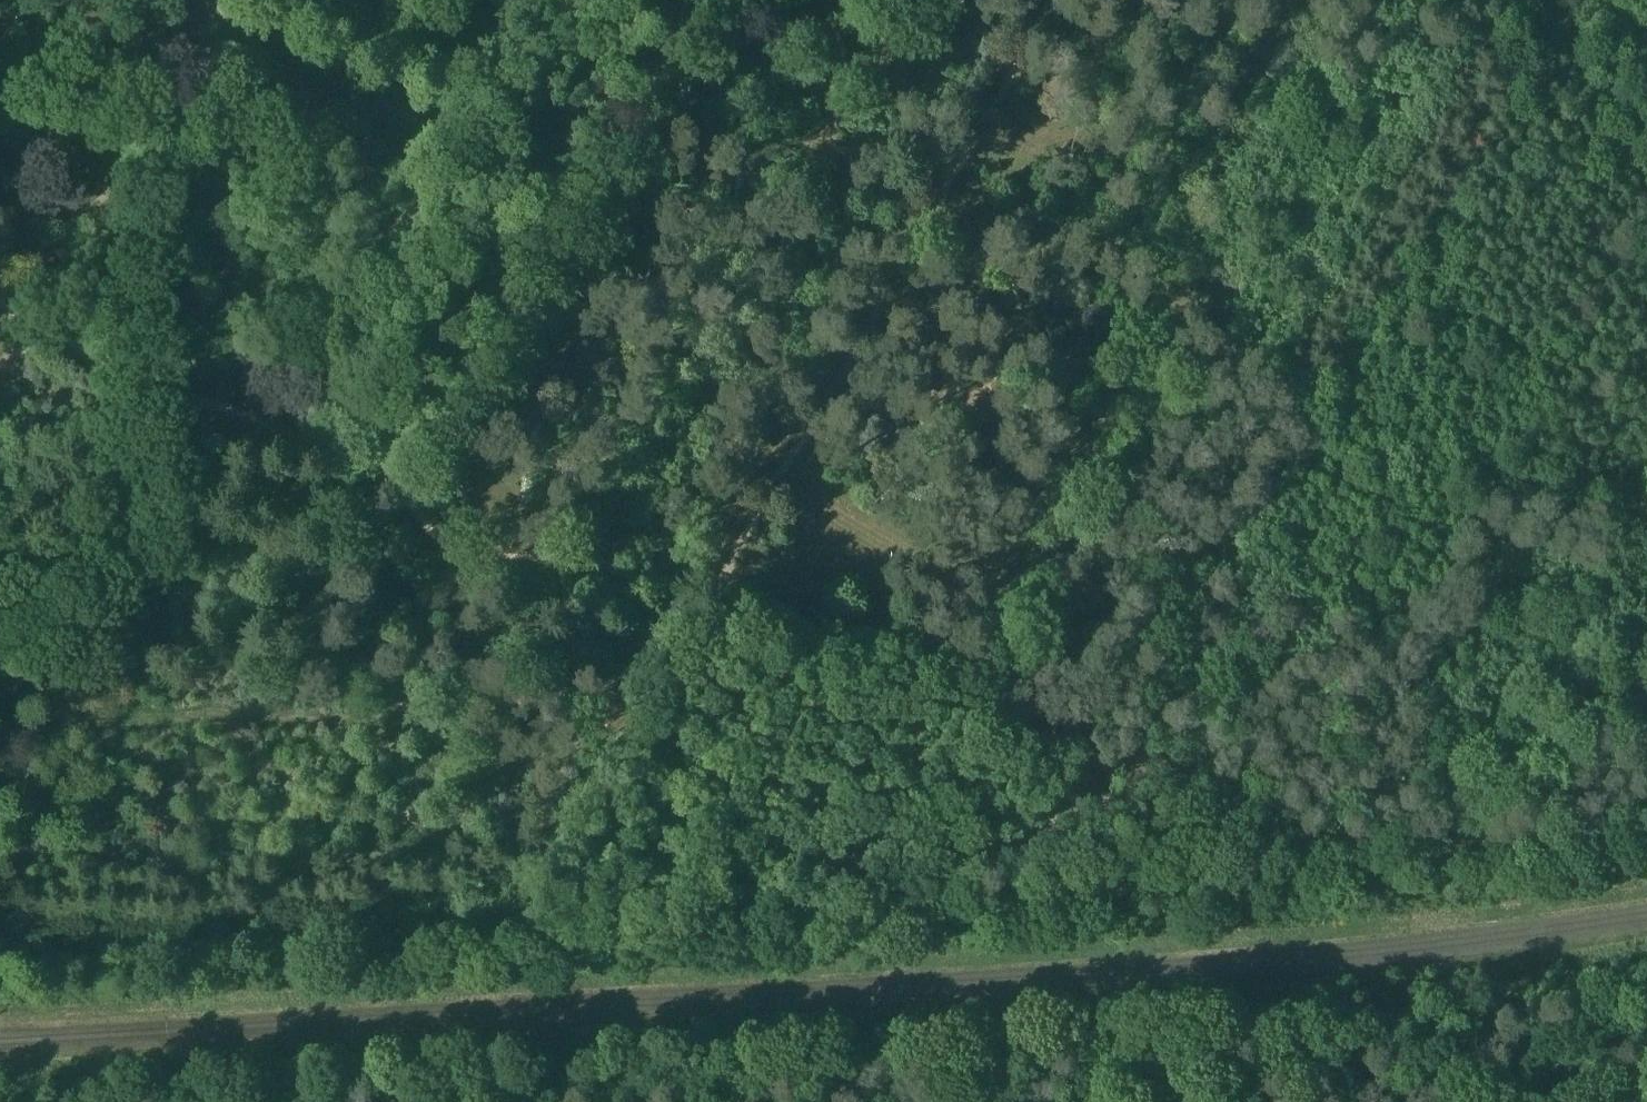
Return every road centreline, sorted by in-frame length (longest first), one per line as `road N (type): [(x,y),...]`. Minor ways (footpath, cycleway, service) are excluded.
road 1 (track): [(0,321),(1334,848)]
road 2 (track): [(599,853),(1080,0)]
road 3 (track): [(1646,93),(1532,0)]

